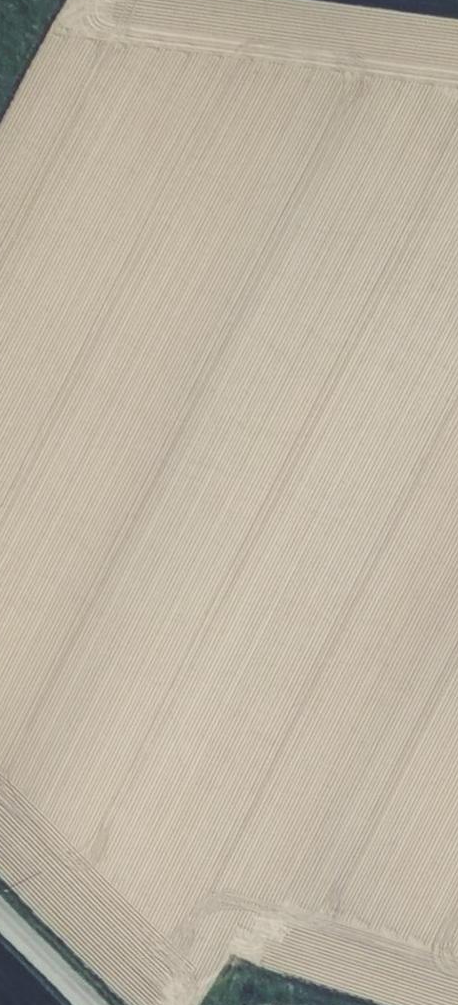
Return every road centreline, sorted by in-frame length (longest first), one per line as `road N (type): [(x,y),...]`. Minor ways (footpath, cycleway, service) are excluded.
road 1 (tertiary): [(0,913),(93,1004)]

